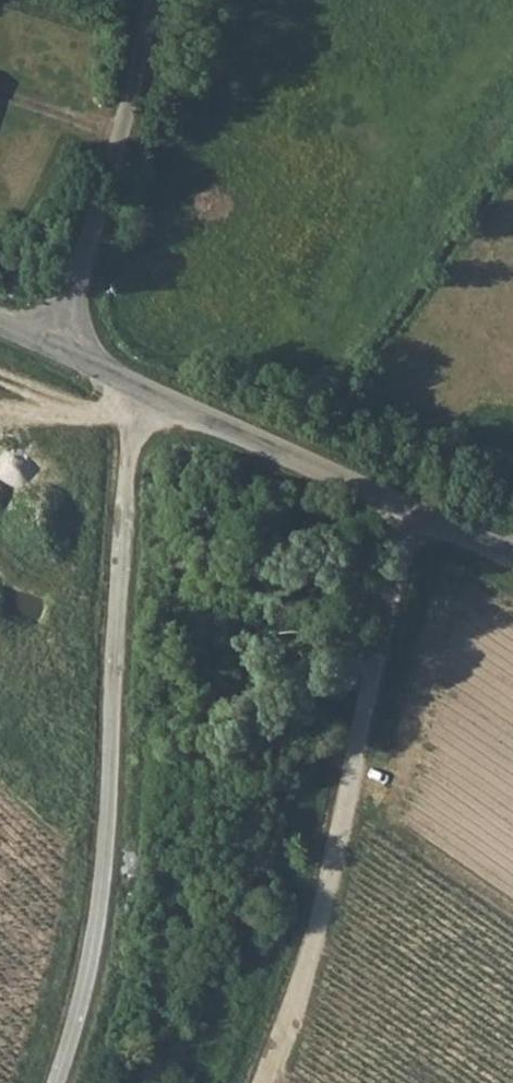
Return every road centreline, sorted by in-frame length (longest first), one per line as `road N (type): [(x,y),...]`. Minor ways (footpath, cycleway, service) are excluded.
road 1 (track): [(53,1082),(99,935),(124,445),(151,399)]
road 2 (track): [(412,512),(293,1009),(263,1082)]
road 3 (unclassified): [(512,557),(151,399),(51,345)]
road 4 (unclassified): [(51,345),(157,0)]

